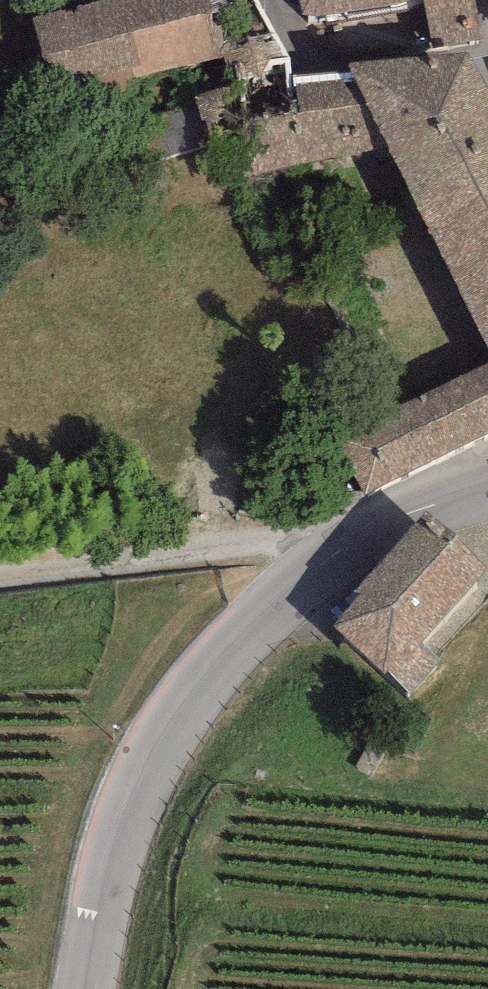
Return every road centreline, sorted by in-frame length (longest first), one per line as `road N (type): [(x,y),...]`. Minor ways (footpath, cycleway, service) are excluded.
road 1 (unclassified): [(86,988),(140,779),(185,697),(265,610),(341,549)]
road 2 (residential): [(0,583),(283,535),(341,549)]
road 3 (unclassified): [(341,549),(418,510),(487,487)]

